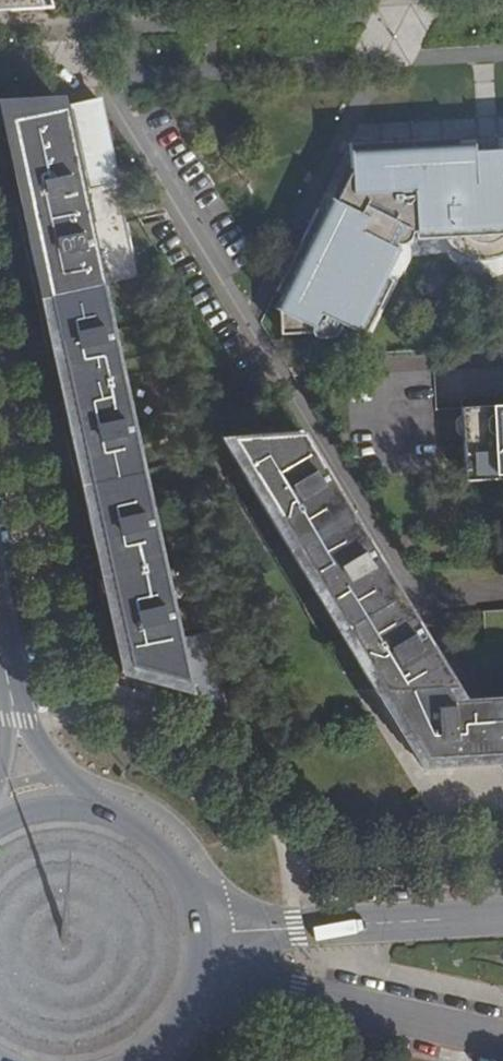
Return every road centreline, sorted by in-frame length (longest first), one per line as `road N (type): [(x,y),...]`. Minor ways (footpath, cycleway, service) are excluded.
road 1 (unclassified): [(215,976),(502,1042)]
road 2 (tertiary): [(502,914),(217,931)]
road 3 (tertiary): [(217,931),(204,884),(176,843),(136,814),(89,800)]

